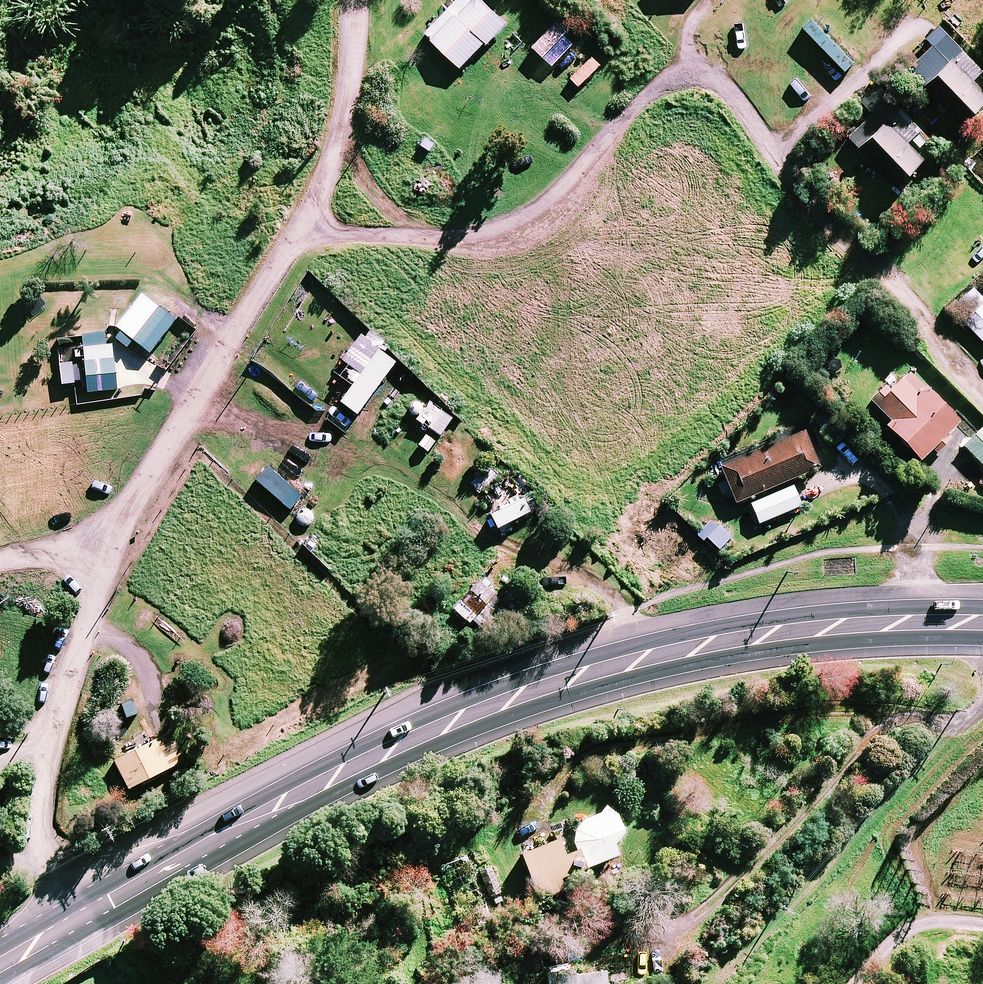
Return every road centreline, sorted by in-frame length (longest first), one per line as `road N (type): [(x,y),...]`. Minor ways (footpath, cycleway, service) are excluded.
road 1 (residential): [(359,0),(351,85),(306,222),(132,503),(82,625),(39,819),(48,856),(80,912)]
road 2 (trunk): [(982,619),(817,624),(552,678),(358,757),(80,912)]

